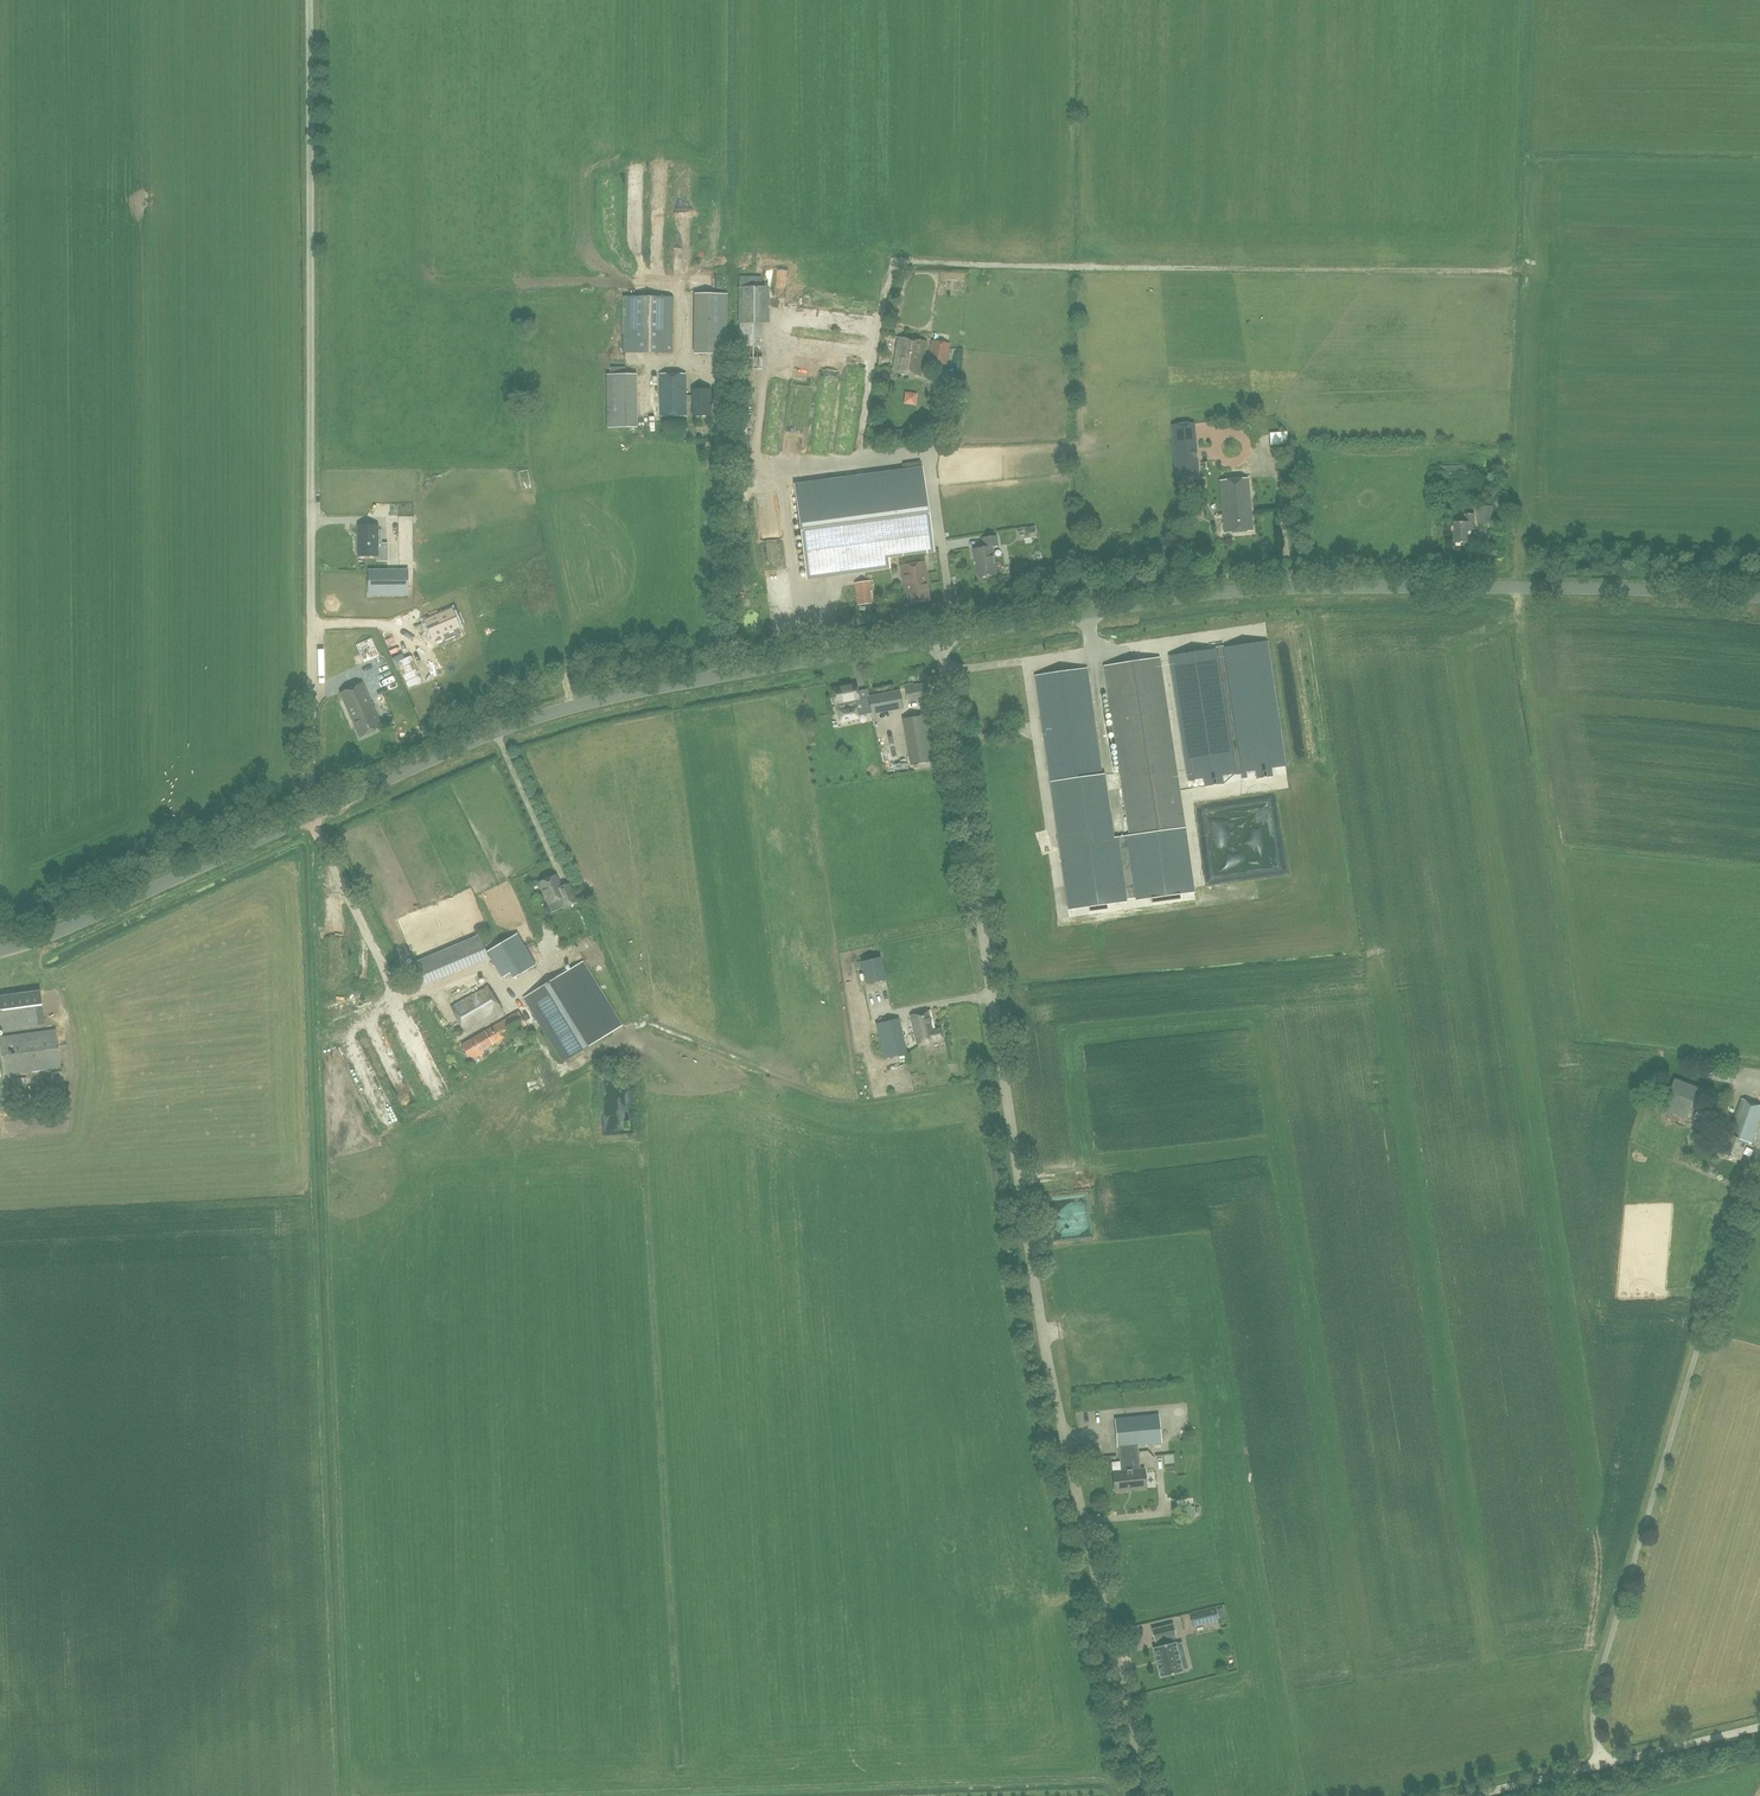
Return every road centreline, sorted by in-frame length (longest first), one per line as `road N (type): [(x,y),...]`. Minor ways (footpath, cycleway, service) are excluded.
road 1 (unclassified): [(1154,1795),(1066,1442),(939,639)]
road 2 (unclassified): [(939,639),(610,699),(496,732),(113,910),(0,954)]
road 3 (unclassified): [(1759,598),(1315,587),(1203,593),(939,639)]
road 4 (unclassified): [(1471,1795),(1759,1727)]

